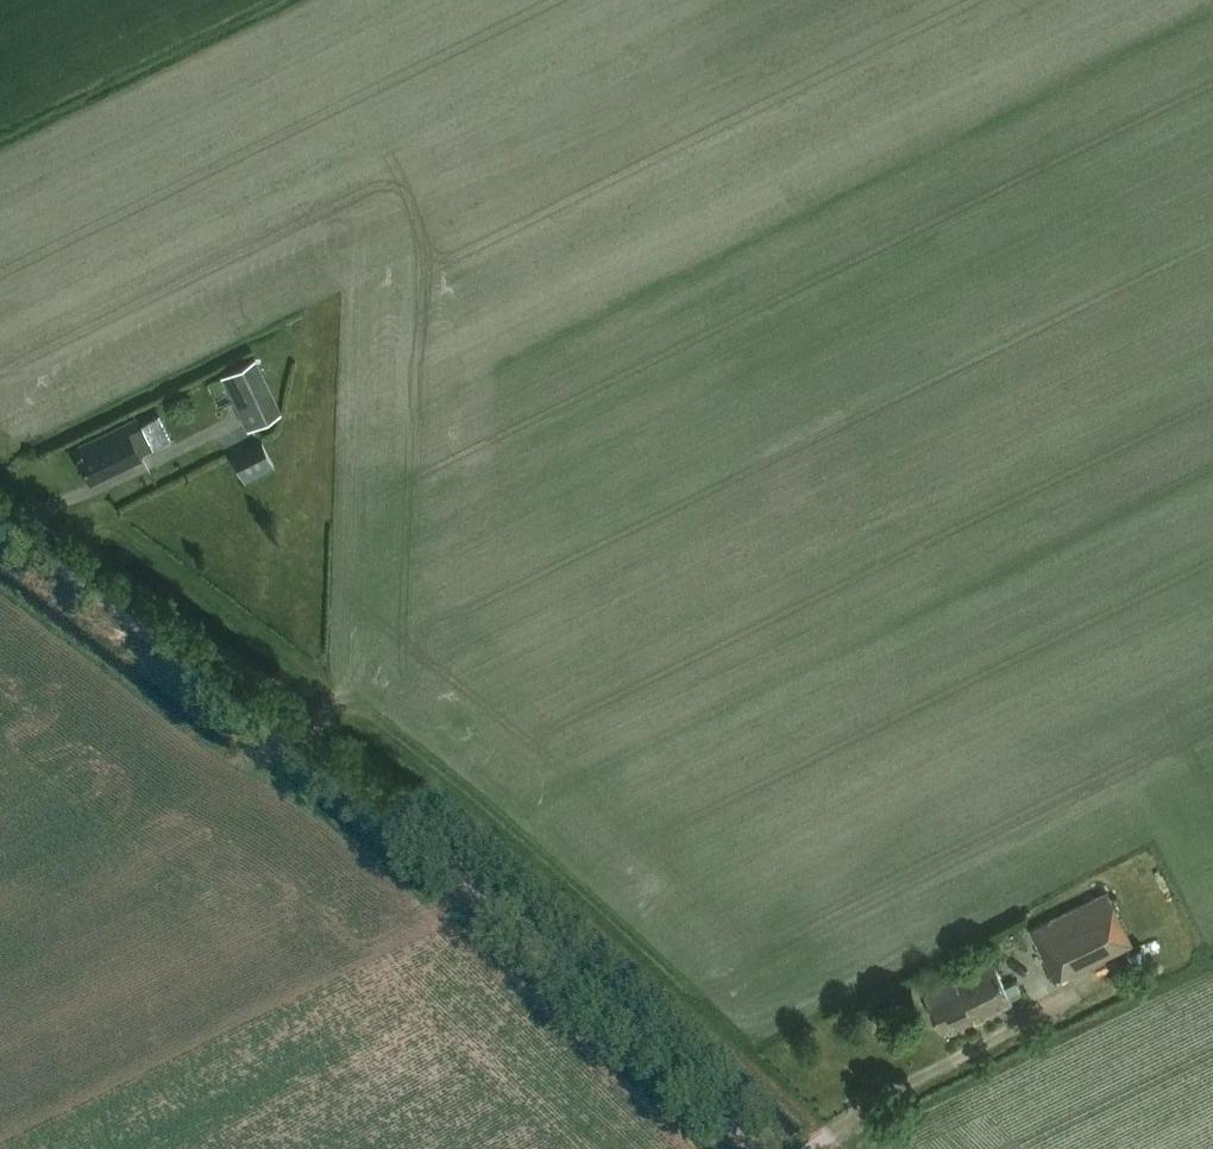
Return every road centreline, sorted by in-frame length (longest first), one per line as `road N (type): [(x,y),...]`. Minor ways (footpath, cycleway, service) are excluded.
road 1 (unclassified): [(729,1148),(467,899),(0,530)]

